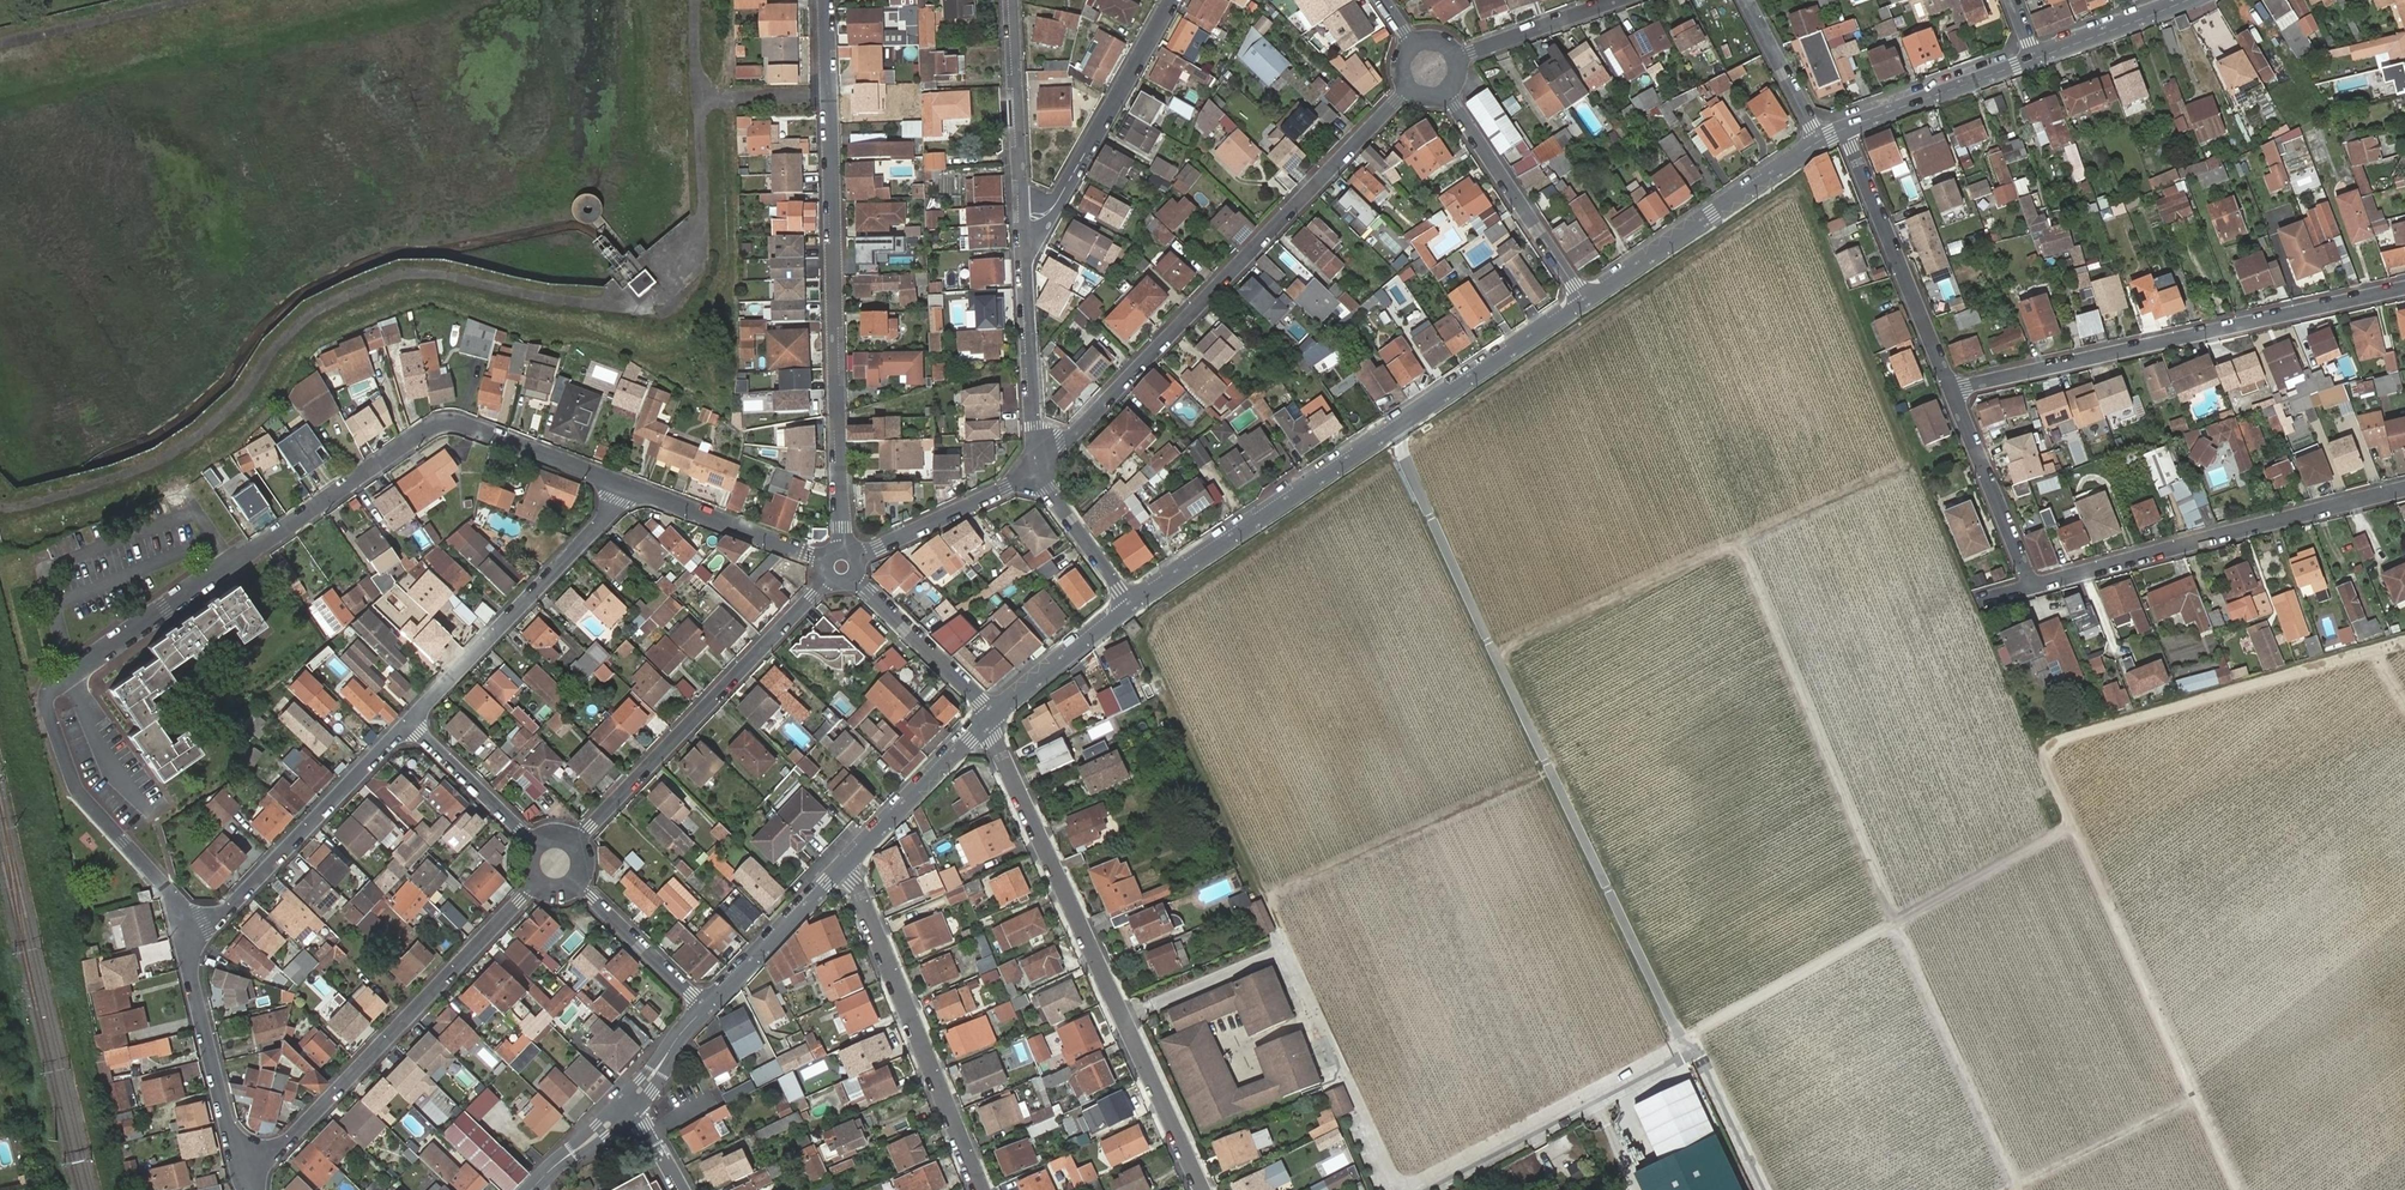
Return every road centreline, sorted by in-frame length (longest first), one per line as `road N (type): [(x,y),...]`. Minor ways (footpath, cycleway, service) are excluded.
road 1 (track): [(2404,641),(2046,745),(2042,755),(2073,829),(1895,925),(1738,543),(1909,466),(1799,185),(1153,618),(1142,647),(1267,898),(1553,770),(1684,1047),(1695,1032)]
road 2 (residential): [(628,489),(452,422),(433,425),(58,681),(45,700),(74,788),(170,890),(184,939)]
road 3 (residential): [(1952,390),(2032,584),(2404,490)]
road 4 (tertiary): [(1130,604),(1585,301)]
road 5 (residential): [(847,541),(827,0)]
road 6 (residential): [(1408,88),(1035,470)]
road 7 (track): [(1496,648),(1738,543),(1635,297)]
road 8 (residential): [(1200,1189),(994,739),(990,711)]
road 9 (track): [(1695,1032),(1895,925),(2016,1189)]
road 10 (residential): [(2404,289),(1952,390)]
road 11 (residential): [(533,882),(251,1179)]
road 12 (track): [(2073,829),(2237,1189)]
road 13 (residential): [(829,579),(572,841)]
road 14 (track): [(1553,770),(1404,450)]
road 15 (residential): [(982,1189),(847,863)]
road 16 (residential): [(628,489),(408,720)]
road 17 (residential): [(408,720),(223,915),(184,939)]
road 18 (tertiary): [(1585,301),(1819,141)]
road 19 (residential): [(1844,130),(1952,390)]
road 20 (residential): [(1172,0),(1050,213),(1023,220)]
road 21 (residential): [(1035,470),(1023,220)]
road 22 (residential): [(184,939),(251,1179)]
road 23 (residential): [(1446,95),(1585,301)]
road 24 (residential): [(1023,220),(1011,0)]
road 25 (tertiary): [(847,863),(990,711)]
road 26 (track): [(2008,1189),(2195,1098)]
road 27 (residential): [(824,554),(628,489)]
road 28 (tertiary): [(1844,130),(2034,56)]
road 29 (tertiary): [(705,1005),(847,863)]
road 30 (residential): [(1035,470),(865,557)]
road 31 (unclassified): [(990,711),(859,580)]
road 32 (residential): [(576,883),(705,1005)]
road 33 (residential): [(408,720),(535,843)]
road 34 (tertiary): [(990,711),(1130,604)]
road 35 (residential): [(1617,0),(1457,58)]
road 36 (residential): [(1130,604),(1035,470)]
road 37 (tertiary): [(2034,56),(2185,0)]
road 38 (residential): [(1819,141),(1746,0)]
road 39 (track): [(1704,1189),(1670,1118),(1612,1135)]
road 40 (tertiary): [(531,1189),(569,1150),(634,1106)]
road 41 (tertiary): [(634,1106),(705,1005)]

